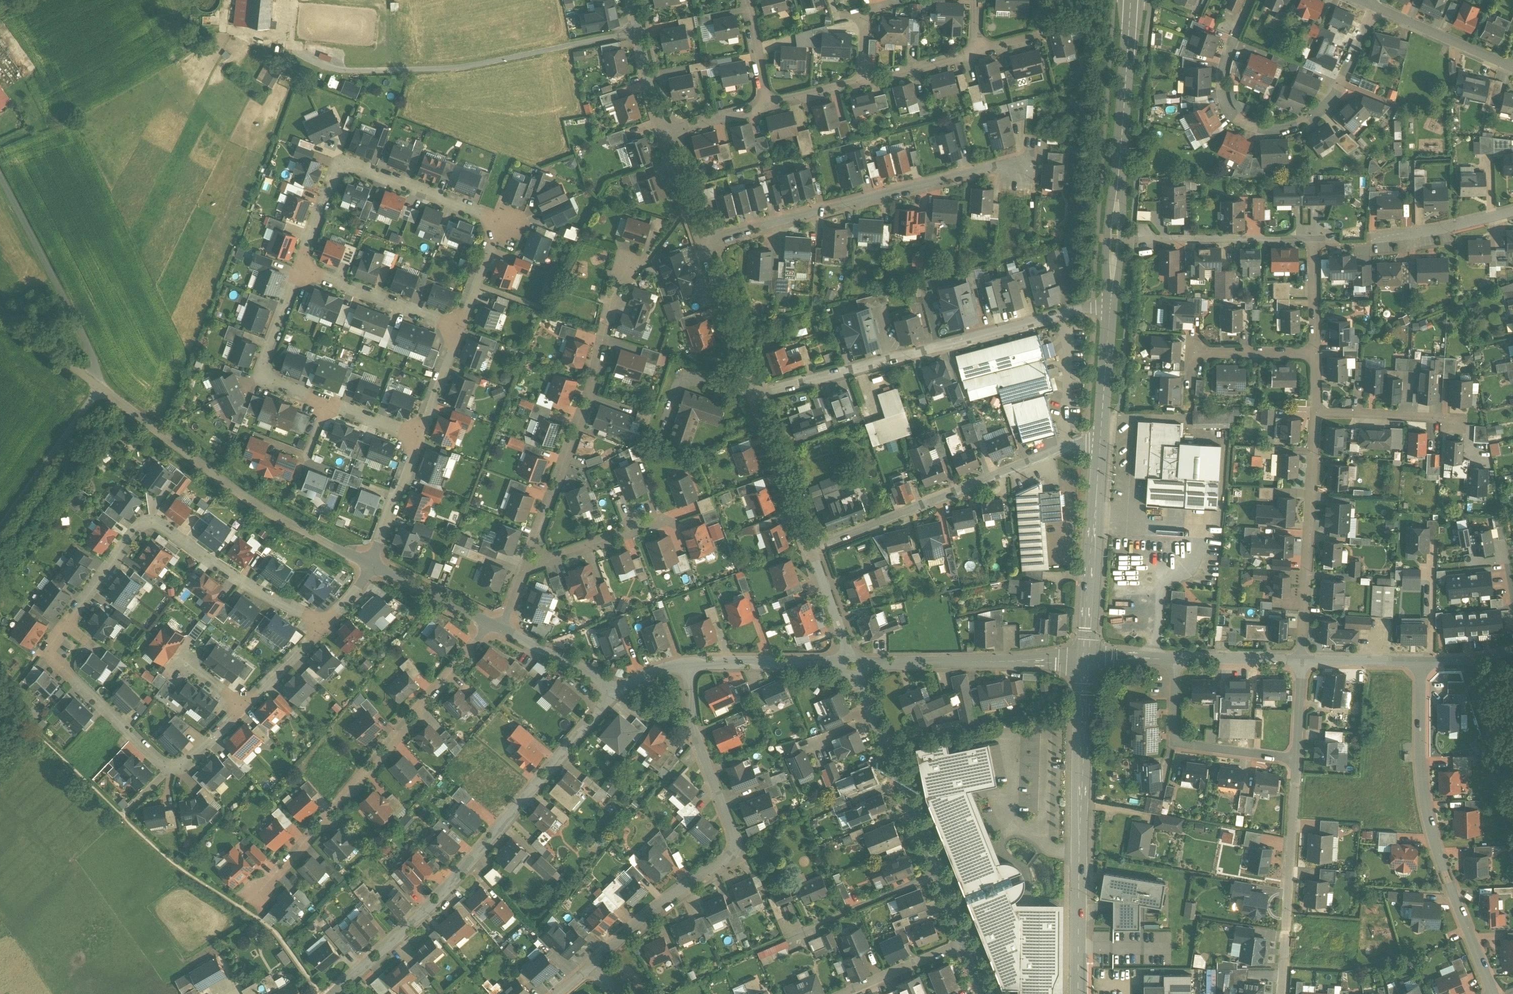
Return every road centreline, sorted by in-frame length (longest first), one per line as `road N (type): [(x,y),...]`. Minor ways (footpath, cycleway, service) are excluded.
road 1 (residential): [(245,703),(189,759),(169,764),(60,664),(52,645),(58,632),(137,523),(157,521),(258,591),(327,622)]
road 2 (residential): [(617,692),(442,889),(333,993)]
road 3 (residential): [(459,326),(495,231),(489,218),(350,166),(335,173),(298,269)]
road 4 (residential): [(594,968),(734,856),(733,830),(697,742),(690,669)]
road 5 (residential): [(1110,306),(756,396)]
road 6 (residential): [(489,623),(258,893)]
road 7 (residential): [(1494,993),(1432,825),(1422,664)]
road 8 (residential): [(702,243),(1027,155)]
road 9 (secondary): [(1086,659),(1078,993)]
road 10 (residential): [(1376,7),(1325,110),(1274,129),(1236,114),(1225,87),(1253,0)]
road 11 (residential): [(525,568),(594,381),(627,257)]
road 12 (residential): [(373,568),(281,520),(102,387)]
road 13 (residential): [(1100,435),(809,551)]
road 14 (secondary): [(1130,0),(1110,306)]
road 15 (residential): [(853,666),(963,942)]
road 16 (residential): [(1303,662),(1316,413)]
road 17 (residential): [(1281,993),(1297,760)]
road 18 (residential): [(1086,659),(853,666)]
road 19 (secondary): [(1100,435),(1086,659)]
road 20 (residential): [(1175,658),(1180,741),(1297,760)]
road 21 (residential): [(298,269),(264,360),(267,380),(325,403)]
road 22 (residential): [(1314,239),(1136,240)]
road 23 (residential): [(298,269),(459,326)]
road 24 (unclassified): [(102,387),(0,523)]
road 25 (unclassified): [(809,551),(756,396)]
road 26 (residential): [(853,666),(690,669)]
road 27 (unclassified): [(756,396),(702,243)]
road 28 (residential): [(1376,7),(1512,67)]
road 29 (residential): [(1512,211),(1372,239)]
road 30 (residential): [(525,568),(659,520)]
road 31 (residential): [(373,568),(420,438)]
road 32 (residential): [(1316,413),(1454,420)]
road 33 (unclassified): [(665,132),(631,0)]
road 34 (residential): [(841,993),(963,942)]
road 35 (residential): [(617,692),(503,630)]
road 36 (secondary): [(1110,306),(1100,435)]
road 37 (residential): [(489,623),(373,568)]
road 38 (residential): [(1303,662),(1175,658)]
road 39 (residential): [(102,387),(0,310)]
road 40 (unclassified): [(853,666),(809,551)]
road 41 (residential): [(1316,354),(1193,351)]

